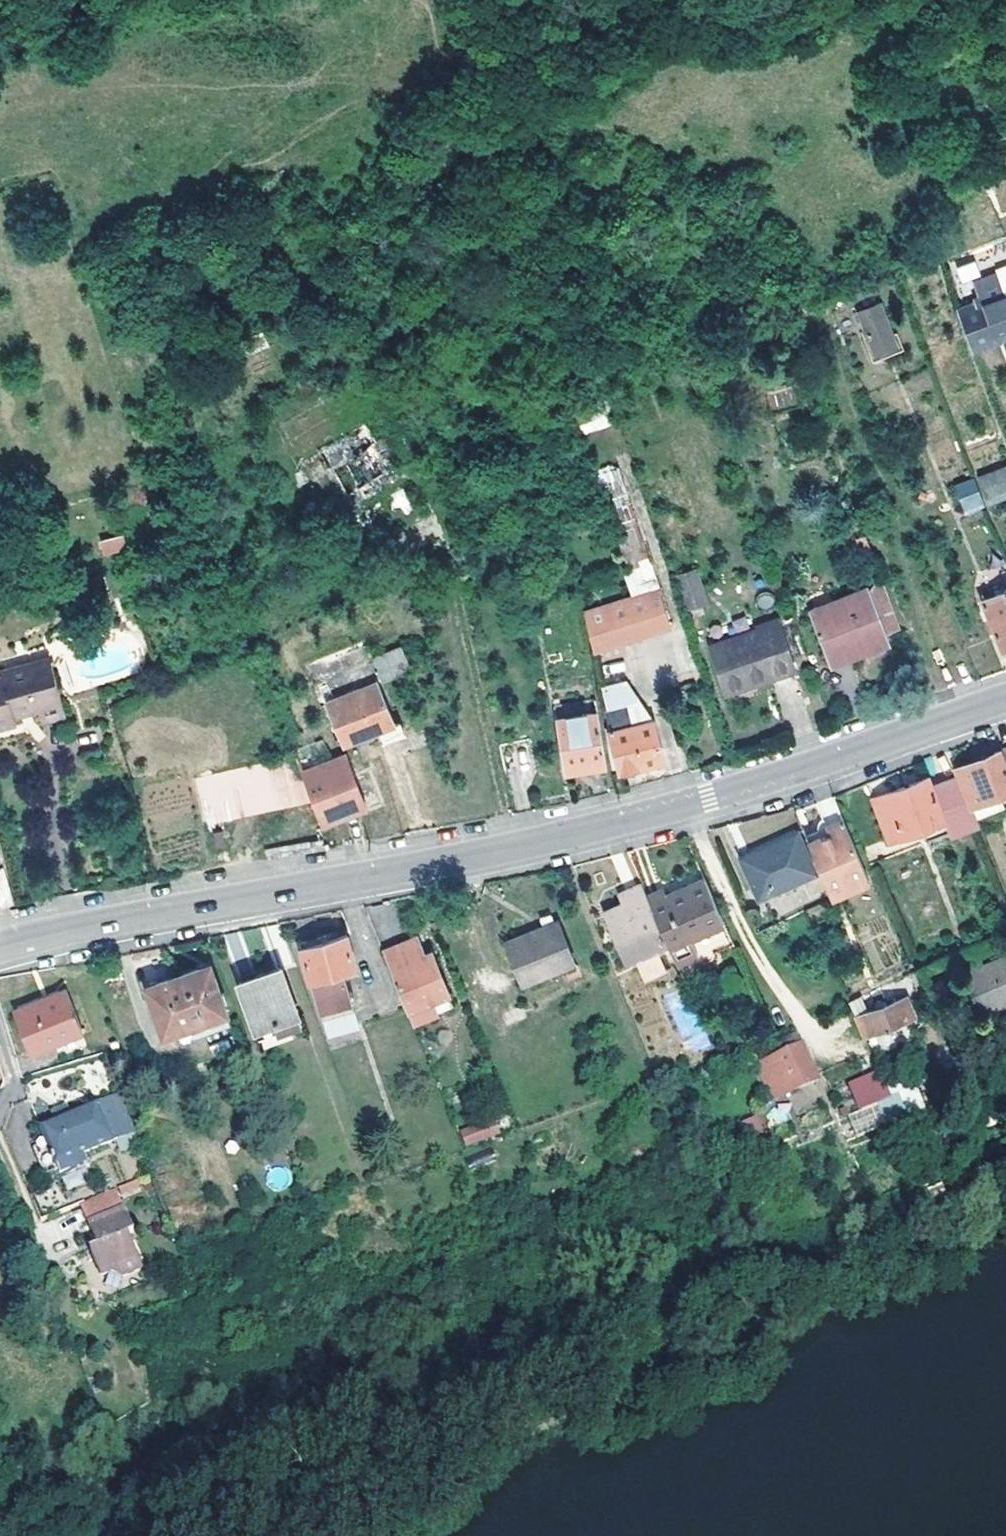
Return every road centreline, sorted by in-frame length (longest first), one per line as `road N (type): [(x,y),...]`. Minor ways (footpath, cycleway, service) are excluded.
road 1 (tertiary): [(0,941),(190,898),(570,835),(707,801),(1005,704)]

